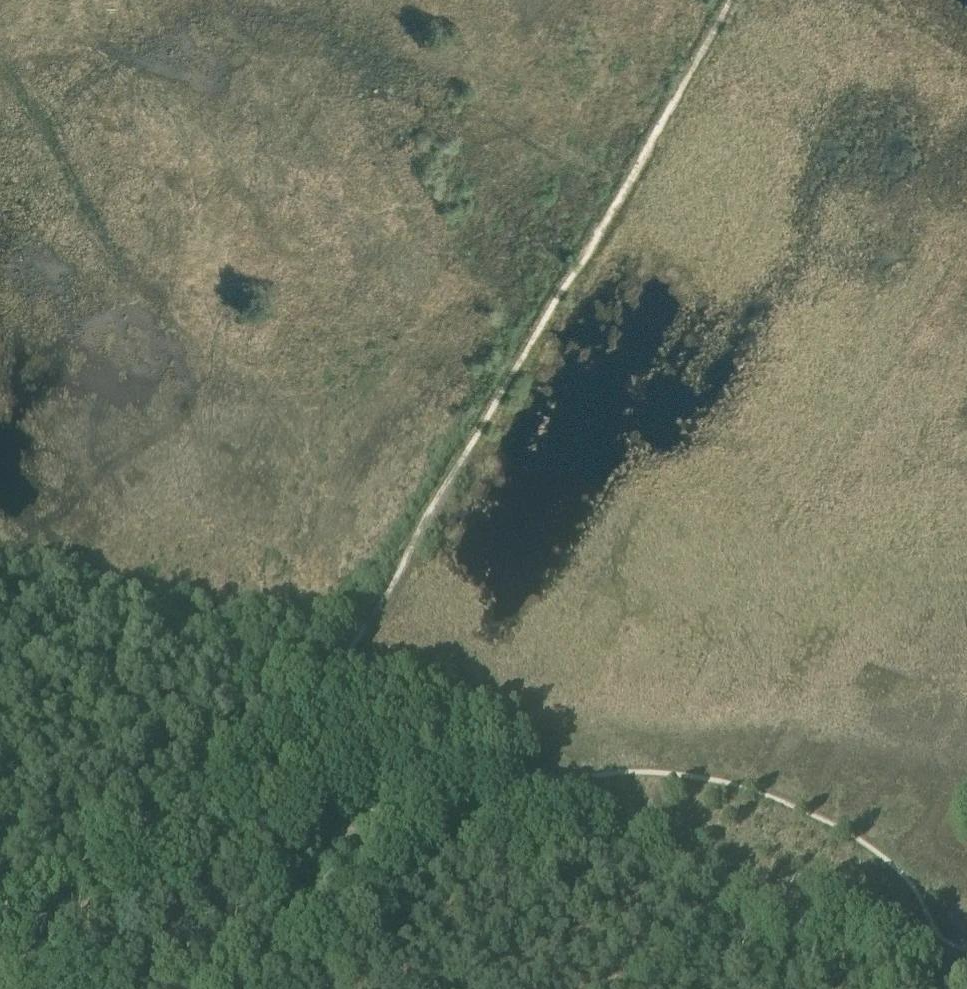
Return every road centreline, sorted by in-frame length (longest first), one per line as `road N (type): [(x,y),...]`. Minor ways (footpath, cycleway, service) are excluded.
road 1 (track): [(217,808),(252,806),(431,852),(606,859),(718,875),(904,988)]
road 2 (track): [(217,808),(150,827),(0,918)]

